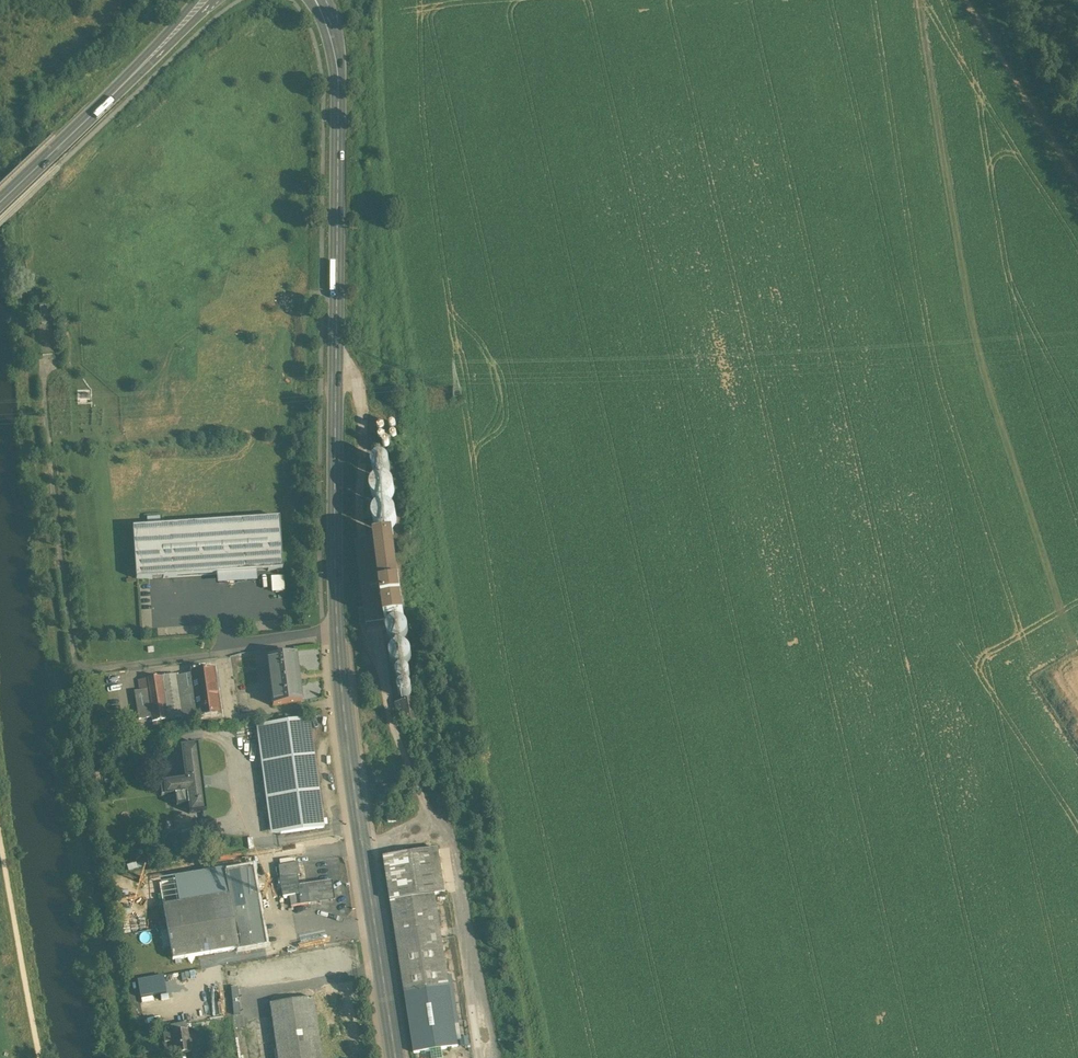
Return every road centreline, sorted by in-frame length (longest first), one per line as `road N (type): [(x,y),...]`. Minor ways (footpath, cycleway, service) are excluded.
road 1 (secondary): [(399,1057),(344,711),(335,591),(338,75),(315,0)]
road 2 (track): [(924,0),(974,304),(1077,648)]
road 3 (track): [(46,367),(75,658),(99,670),(213,654)]
road 4 (primary): [(0,205),(210,0)]

